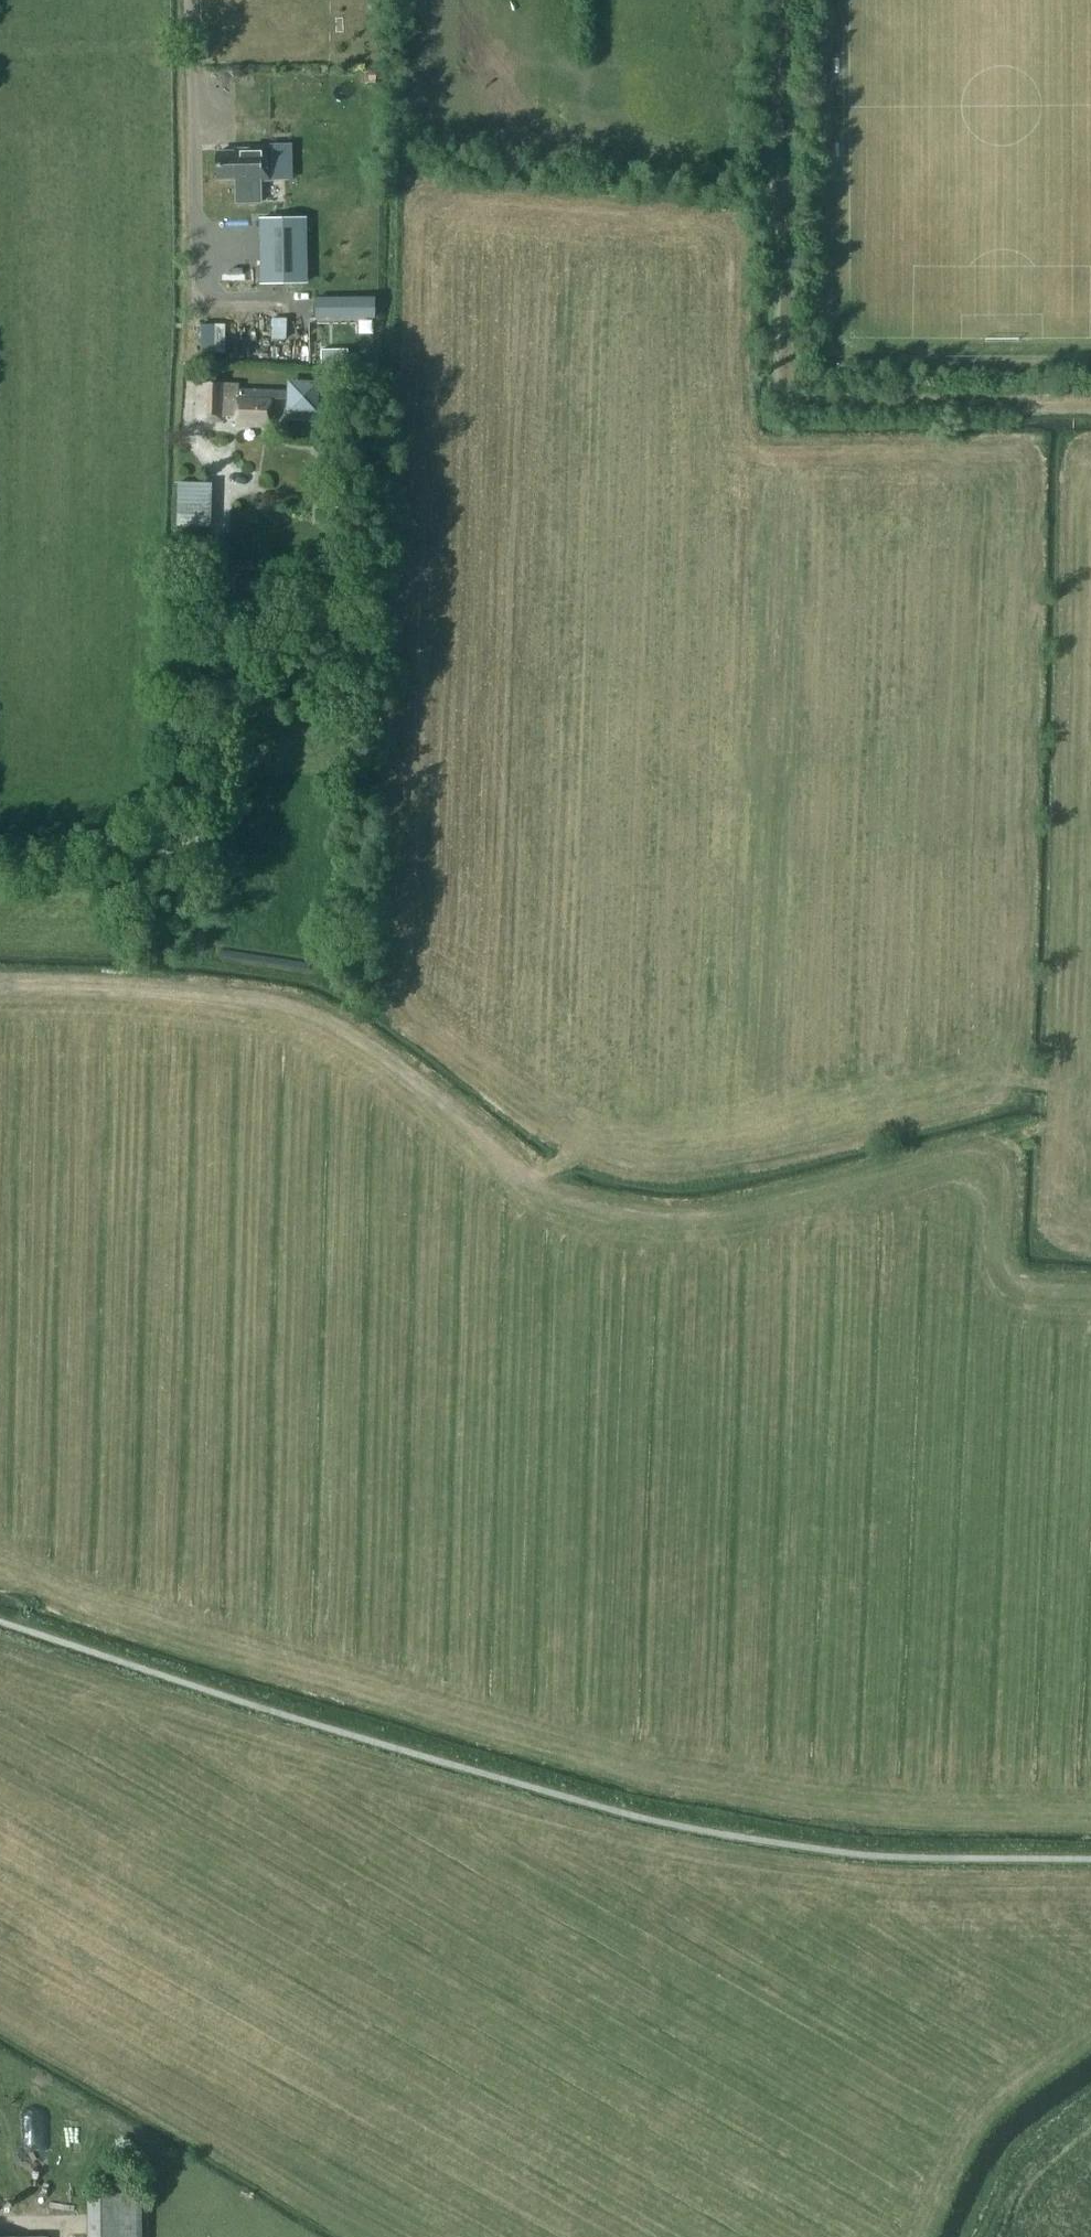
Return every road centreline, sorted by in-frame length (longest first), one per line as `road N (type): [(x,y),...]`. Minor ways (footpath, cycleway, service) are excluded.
road 1 (track): [(549,1174),(533,1181),(508,1169),(413,1079),(350,1032),(279,1001),(124,982),(0,979)]

